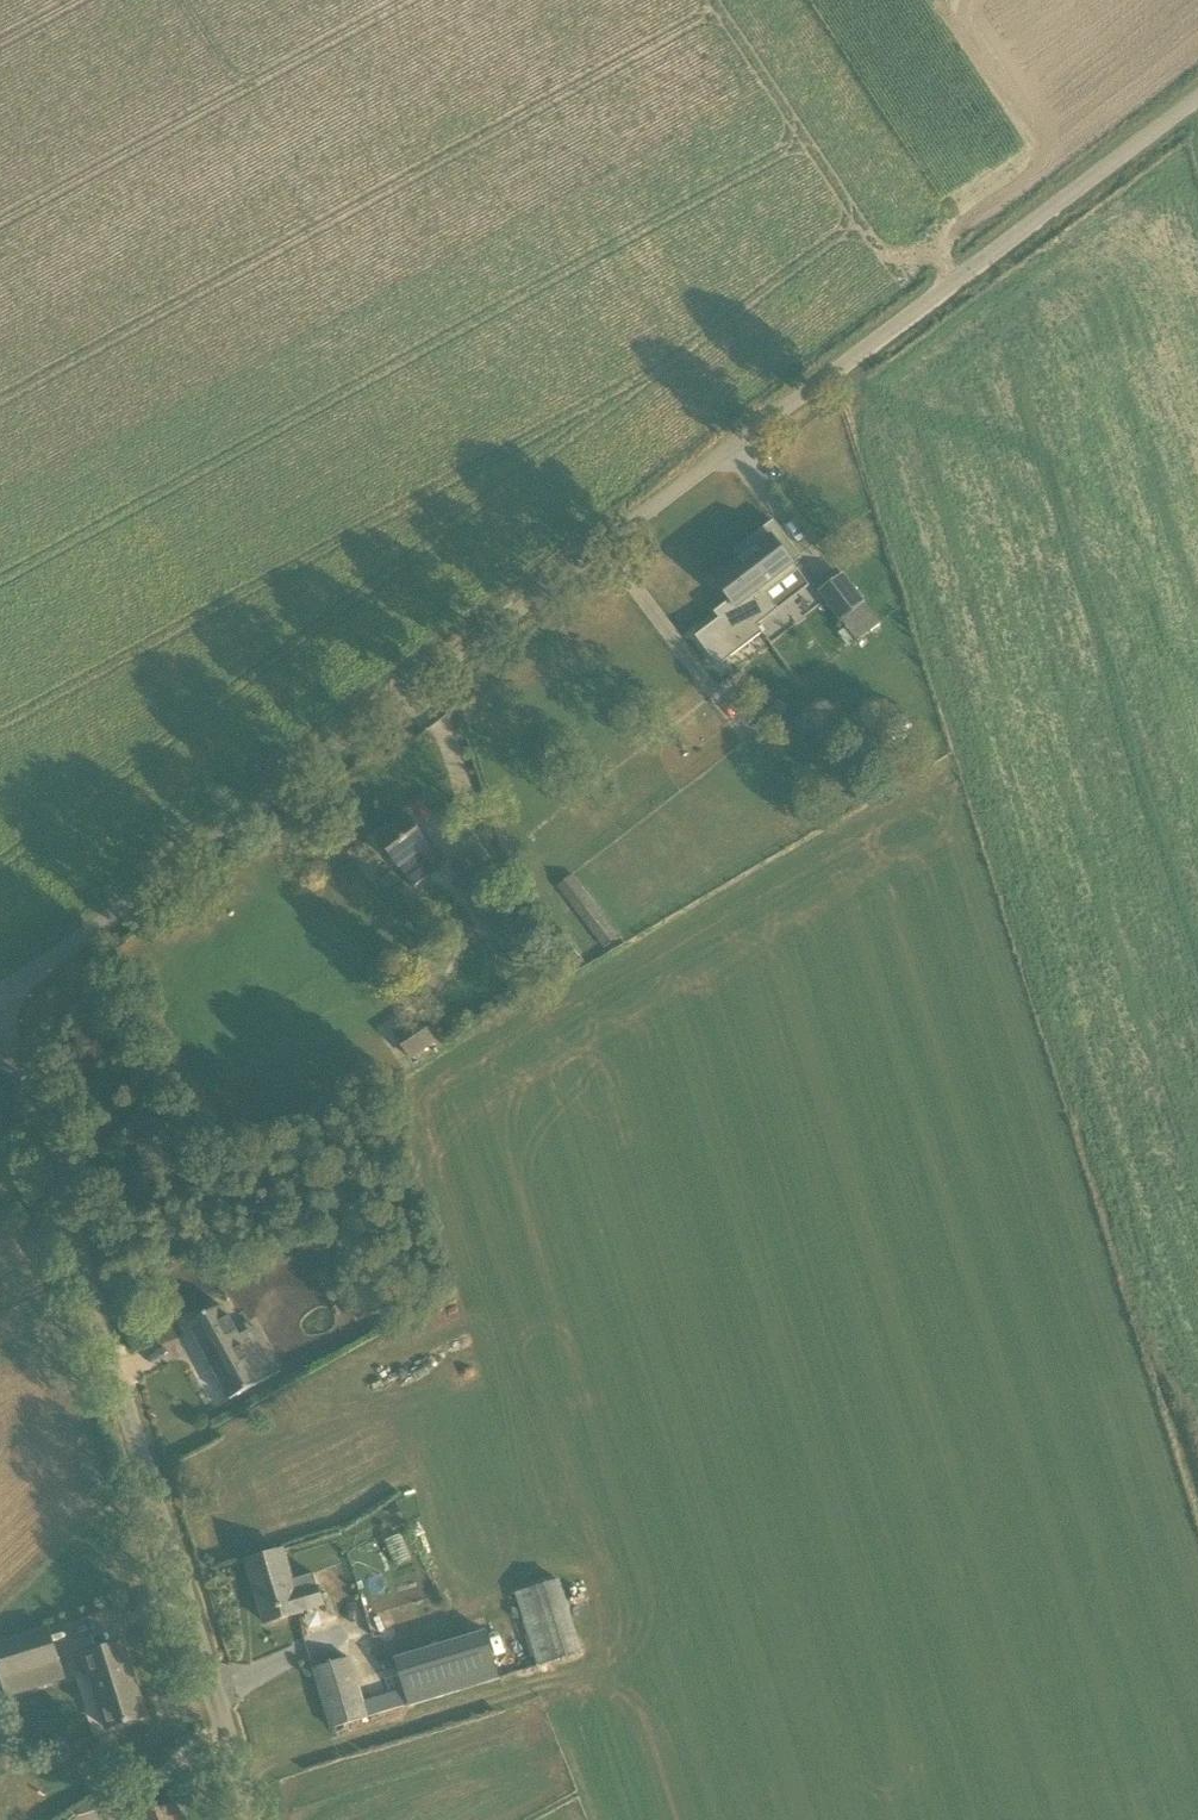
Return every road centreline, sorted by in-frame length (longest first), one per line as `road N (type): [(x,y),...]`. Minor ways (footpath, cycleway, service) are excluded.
road 1 (unclassified): [(0,1002),(1197,118)]
road 2 (unclassified): [(253,1819),(49,1151),(0,1044)]

